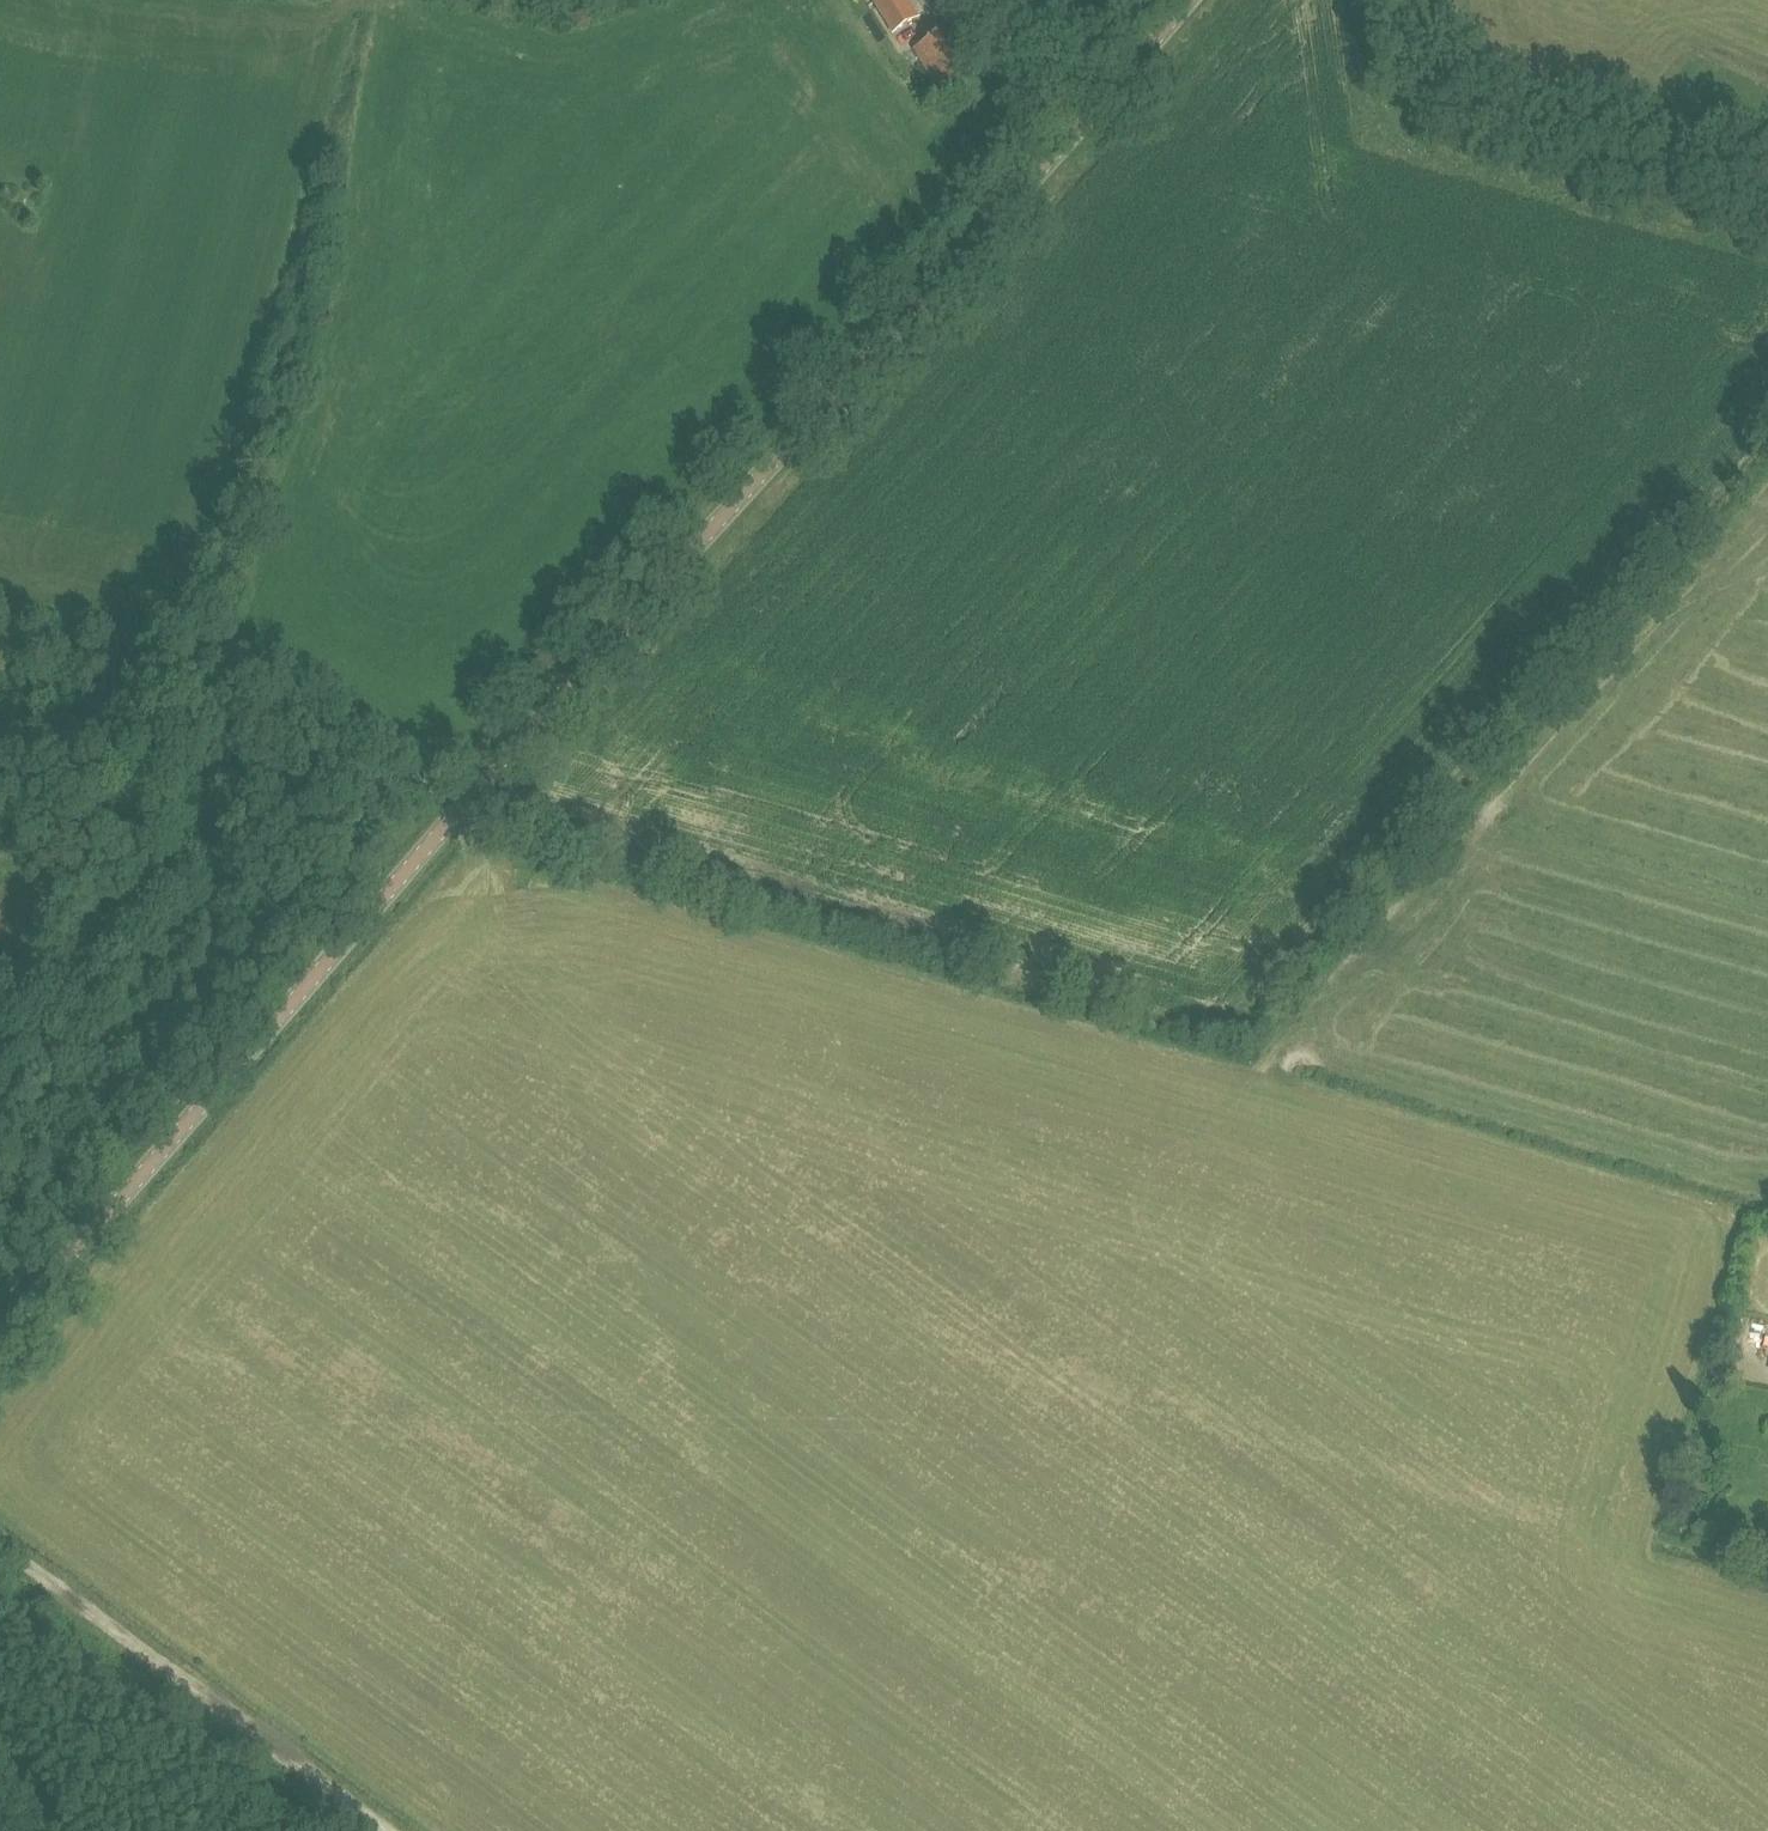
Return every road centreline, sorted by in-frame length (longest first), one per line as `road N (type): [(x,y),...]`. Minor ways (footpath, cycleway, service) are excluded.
road 1 (unclassified): [(0,1339),(1195,0)]
road 2 (track): [(0,1535),(401,1830)]

